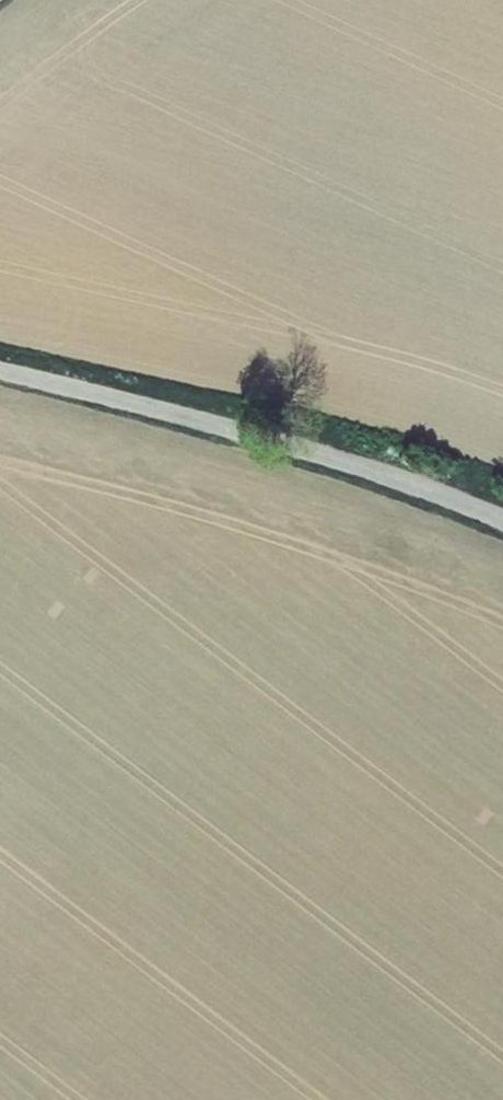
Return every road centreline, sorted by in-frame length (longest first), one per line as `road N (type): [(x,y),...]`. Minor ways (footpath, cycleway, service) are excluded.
road 1 (track): [(0,369),(261,432),(502,518)]

